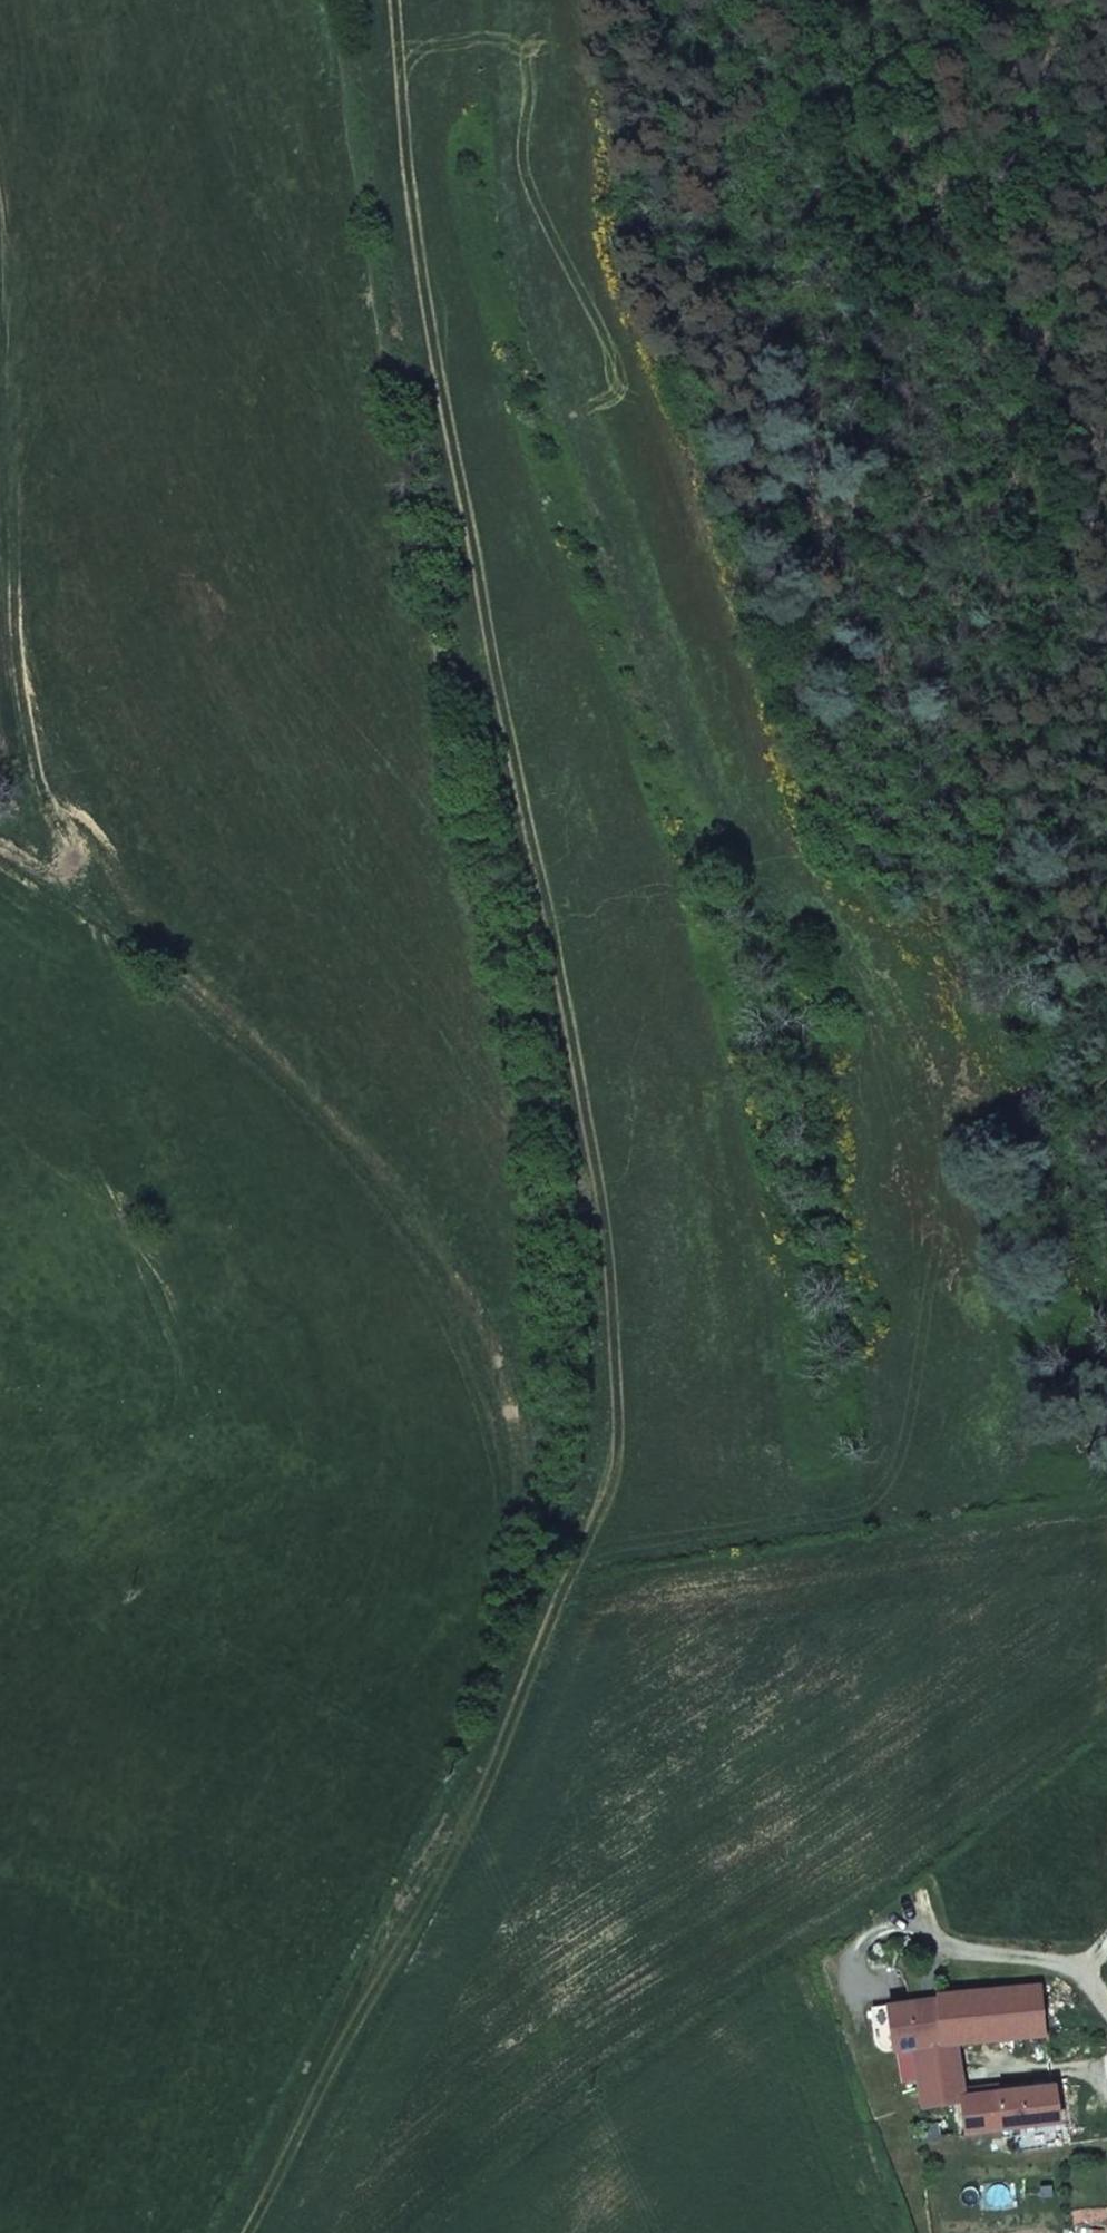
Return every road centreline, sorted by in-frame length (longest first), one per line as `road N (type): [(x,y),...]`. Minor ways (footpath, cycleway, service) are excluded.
road 1 (track): [(761,0),(850,452),(1106,1253)]

